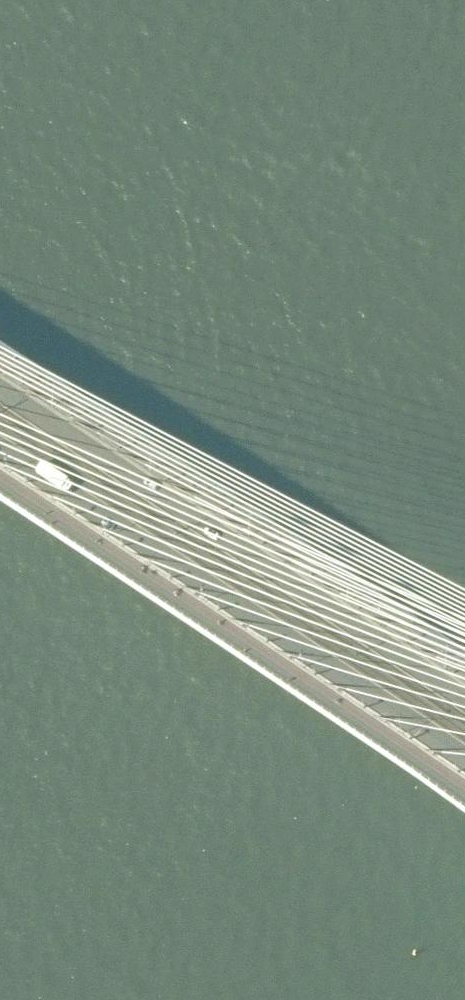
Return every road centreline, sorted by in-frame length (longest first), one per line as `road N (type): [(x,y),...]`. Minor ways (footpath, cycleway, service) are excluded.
road 1 (secondary): [(0,481),(464,790)]
road 2 (secondary): [(464,710),(0,403)]

